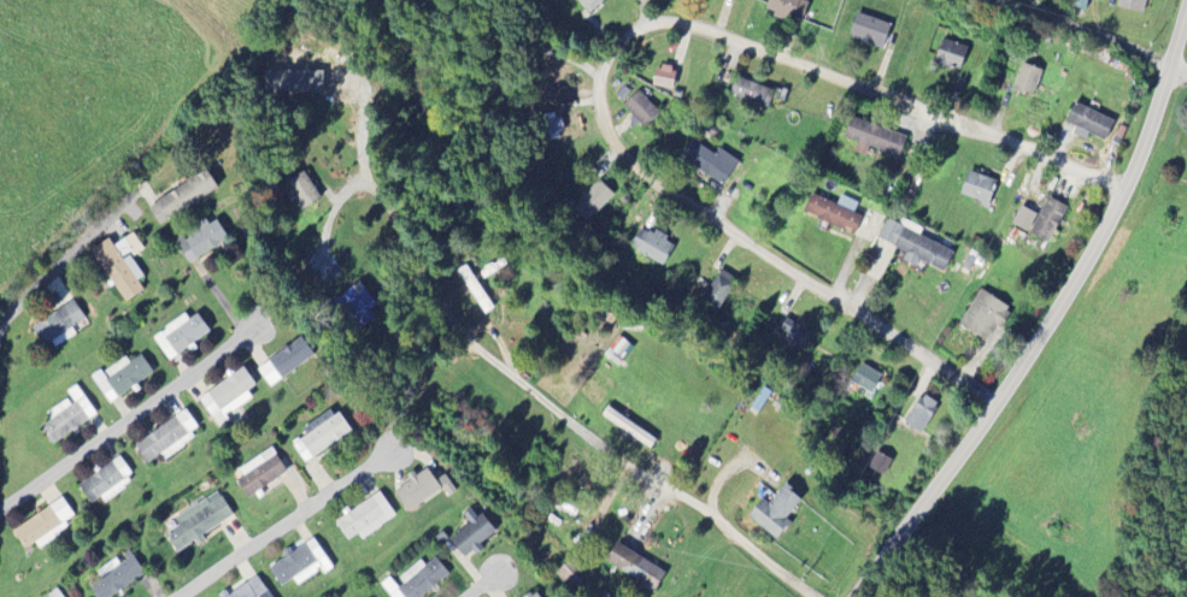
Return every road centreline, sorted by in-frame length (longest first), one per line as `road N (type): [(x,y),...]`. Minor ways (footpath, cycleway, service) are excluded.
road 1 (residential): [(997,409),(628,167),(606,128),(612,63),(645,30),(694,22),(1128,196)]
road 2 (residential): [(855,596),(997,409),(1107,240),(1186,12)]
road 3 (residential): [(796,596),(459,343),(437,319),(384,211)]
road 4 (residential): [(0,518),(266,329)]
road 5 (residential): [(200,596),(402,456)]

